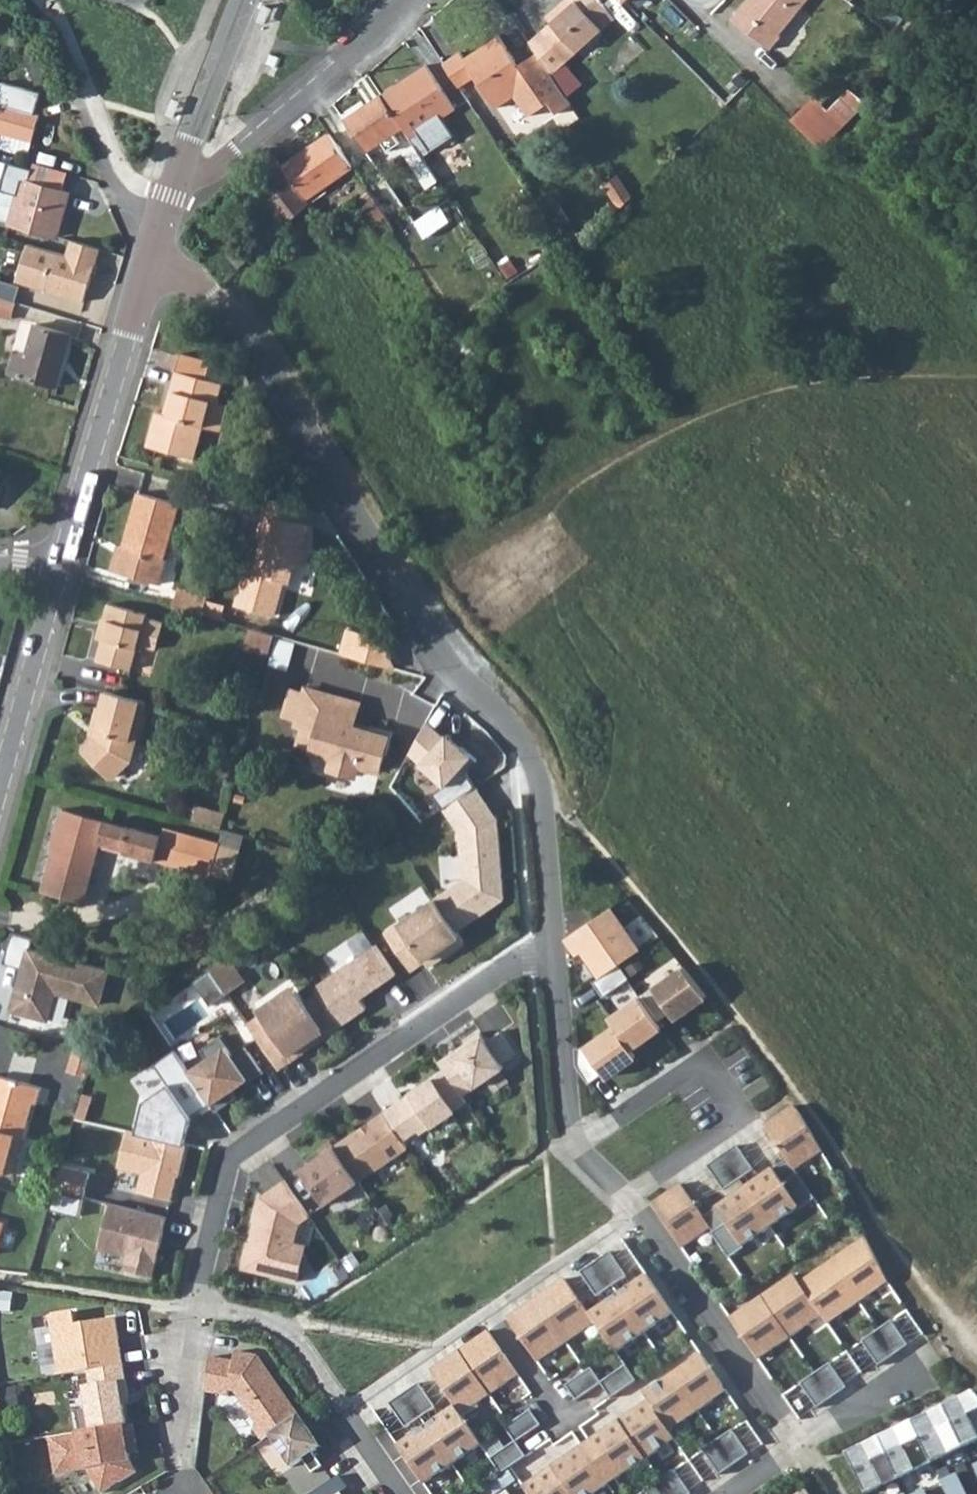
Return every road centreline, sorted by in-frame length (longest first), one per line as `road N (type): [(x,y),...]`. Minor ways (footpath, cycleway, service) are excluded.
road 1 (residential): [(150,270),(214,298),(241,326),(441,657),(531,760),(552,958)]
road 2 (residential): [(191,1306),(229,1157),(530,961),(552,958)]
road 3 (tertiary): [(59,570),(150,270)]
road 4 (residential): [(629,1198),(802,1444)]
road 5 (residential): [(191,1306),(294,1331),(402,1493)]
road 6 (residential): [(183,169),(218,169),(410,0)]
road 7 (residential): [(552,958),(574,1142),(629,1198)]
road 8 (tertiary): [(0,785),(59,570)]
road 9 (residential): [(629,1198),(742,1118),(795,1092)]
road 10 (residential): [(802,1444),(964,1341)]
road 11 (tertiary): [(183,169),(243,0)]
road 12 (residential): [(179,1466),(171,1413),(191,1306)]

